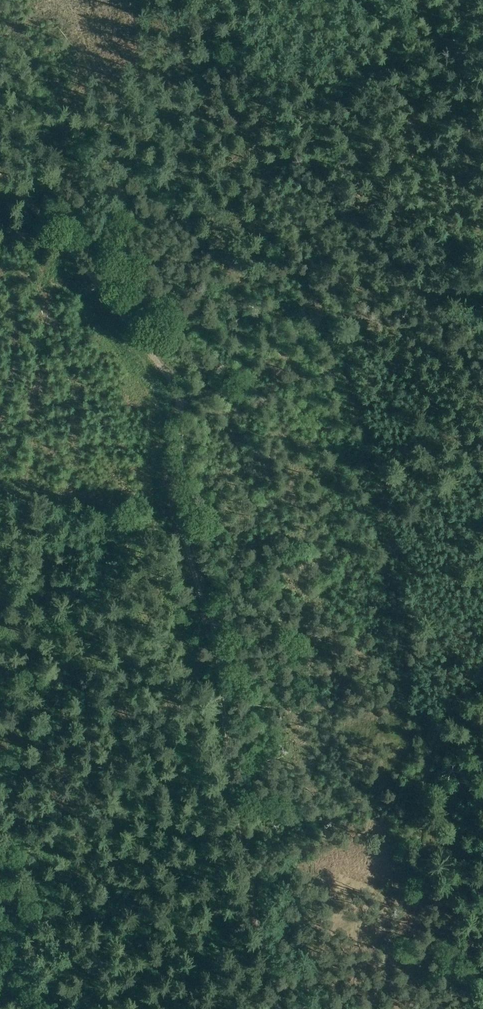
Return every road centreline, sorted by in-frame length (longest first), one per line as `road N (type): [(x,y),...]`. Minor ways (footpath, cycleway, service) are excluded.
road 1 (track): [(0,174),(177,391),(180,516),(209,629),(279,1008)]
road 2 (track): [(371,1008),(414,863),(432,751),(459,698)]
road 3 (track): [(0,867),(40,846),(232,783)]
road 4 (track): [(184,535),(143,533),(112,594),(72,624),(0,619)]

